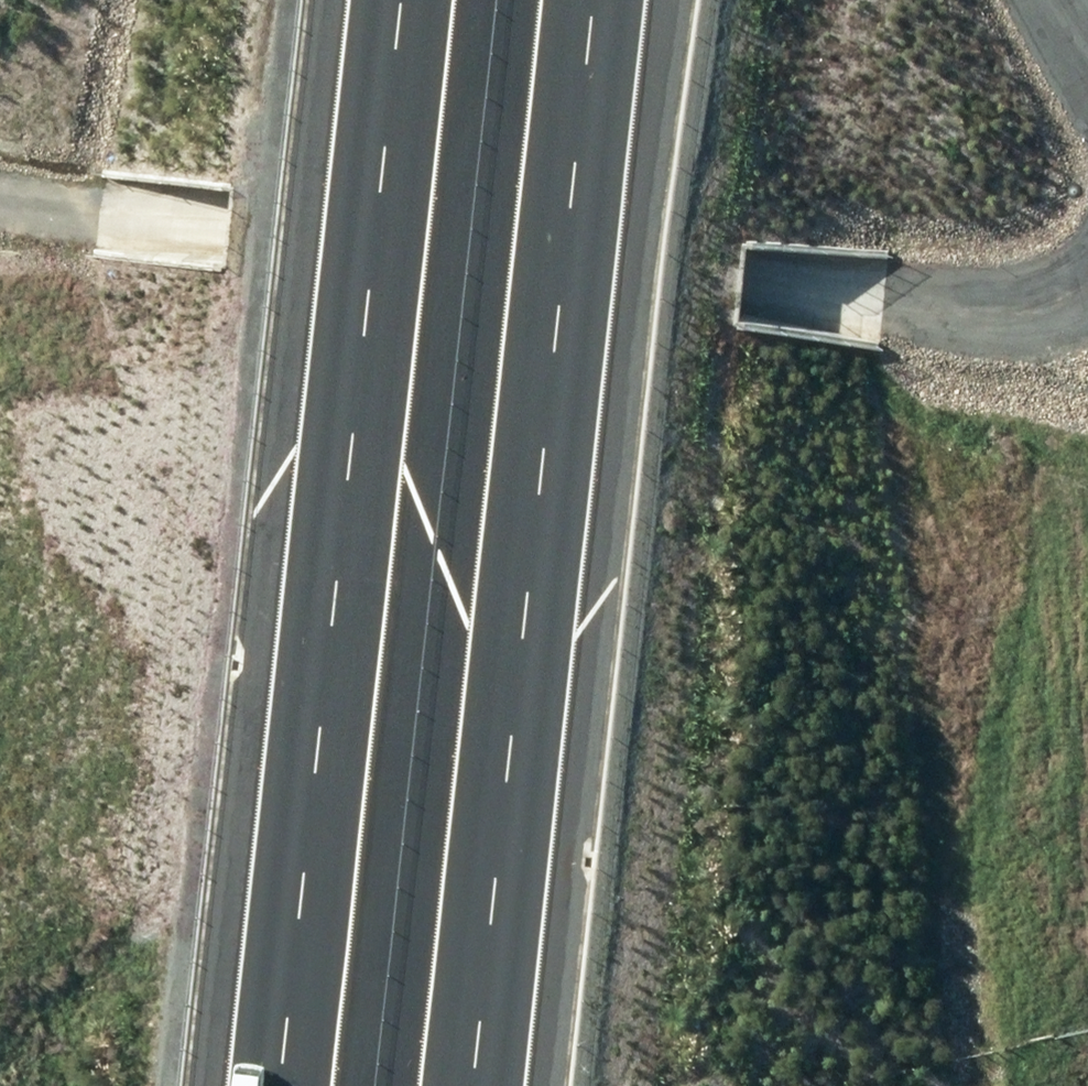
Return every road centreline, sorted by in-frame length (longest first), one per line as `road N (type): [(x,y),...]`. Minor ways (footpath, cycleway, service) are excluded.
road 1 (motorway): [(617,0),(560,621),(505,1085)]
road 2 (motorway): [(305,1085),(416,0)]
road 3 (track): [(1059,298),(1076,530),(1047,871),(1057,1072),(1067,1085)]
road 4 (track): [(224,235),(747,296)]
road 5 (track): [(1087,287),(1059,298),(747,296)]
road 6 (track): [(224,235),(0,217)]

